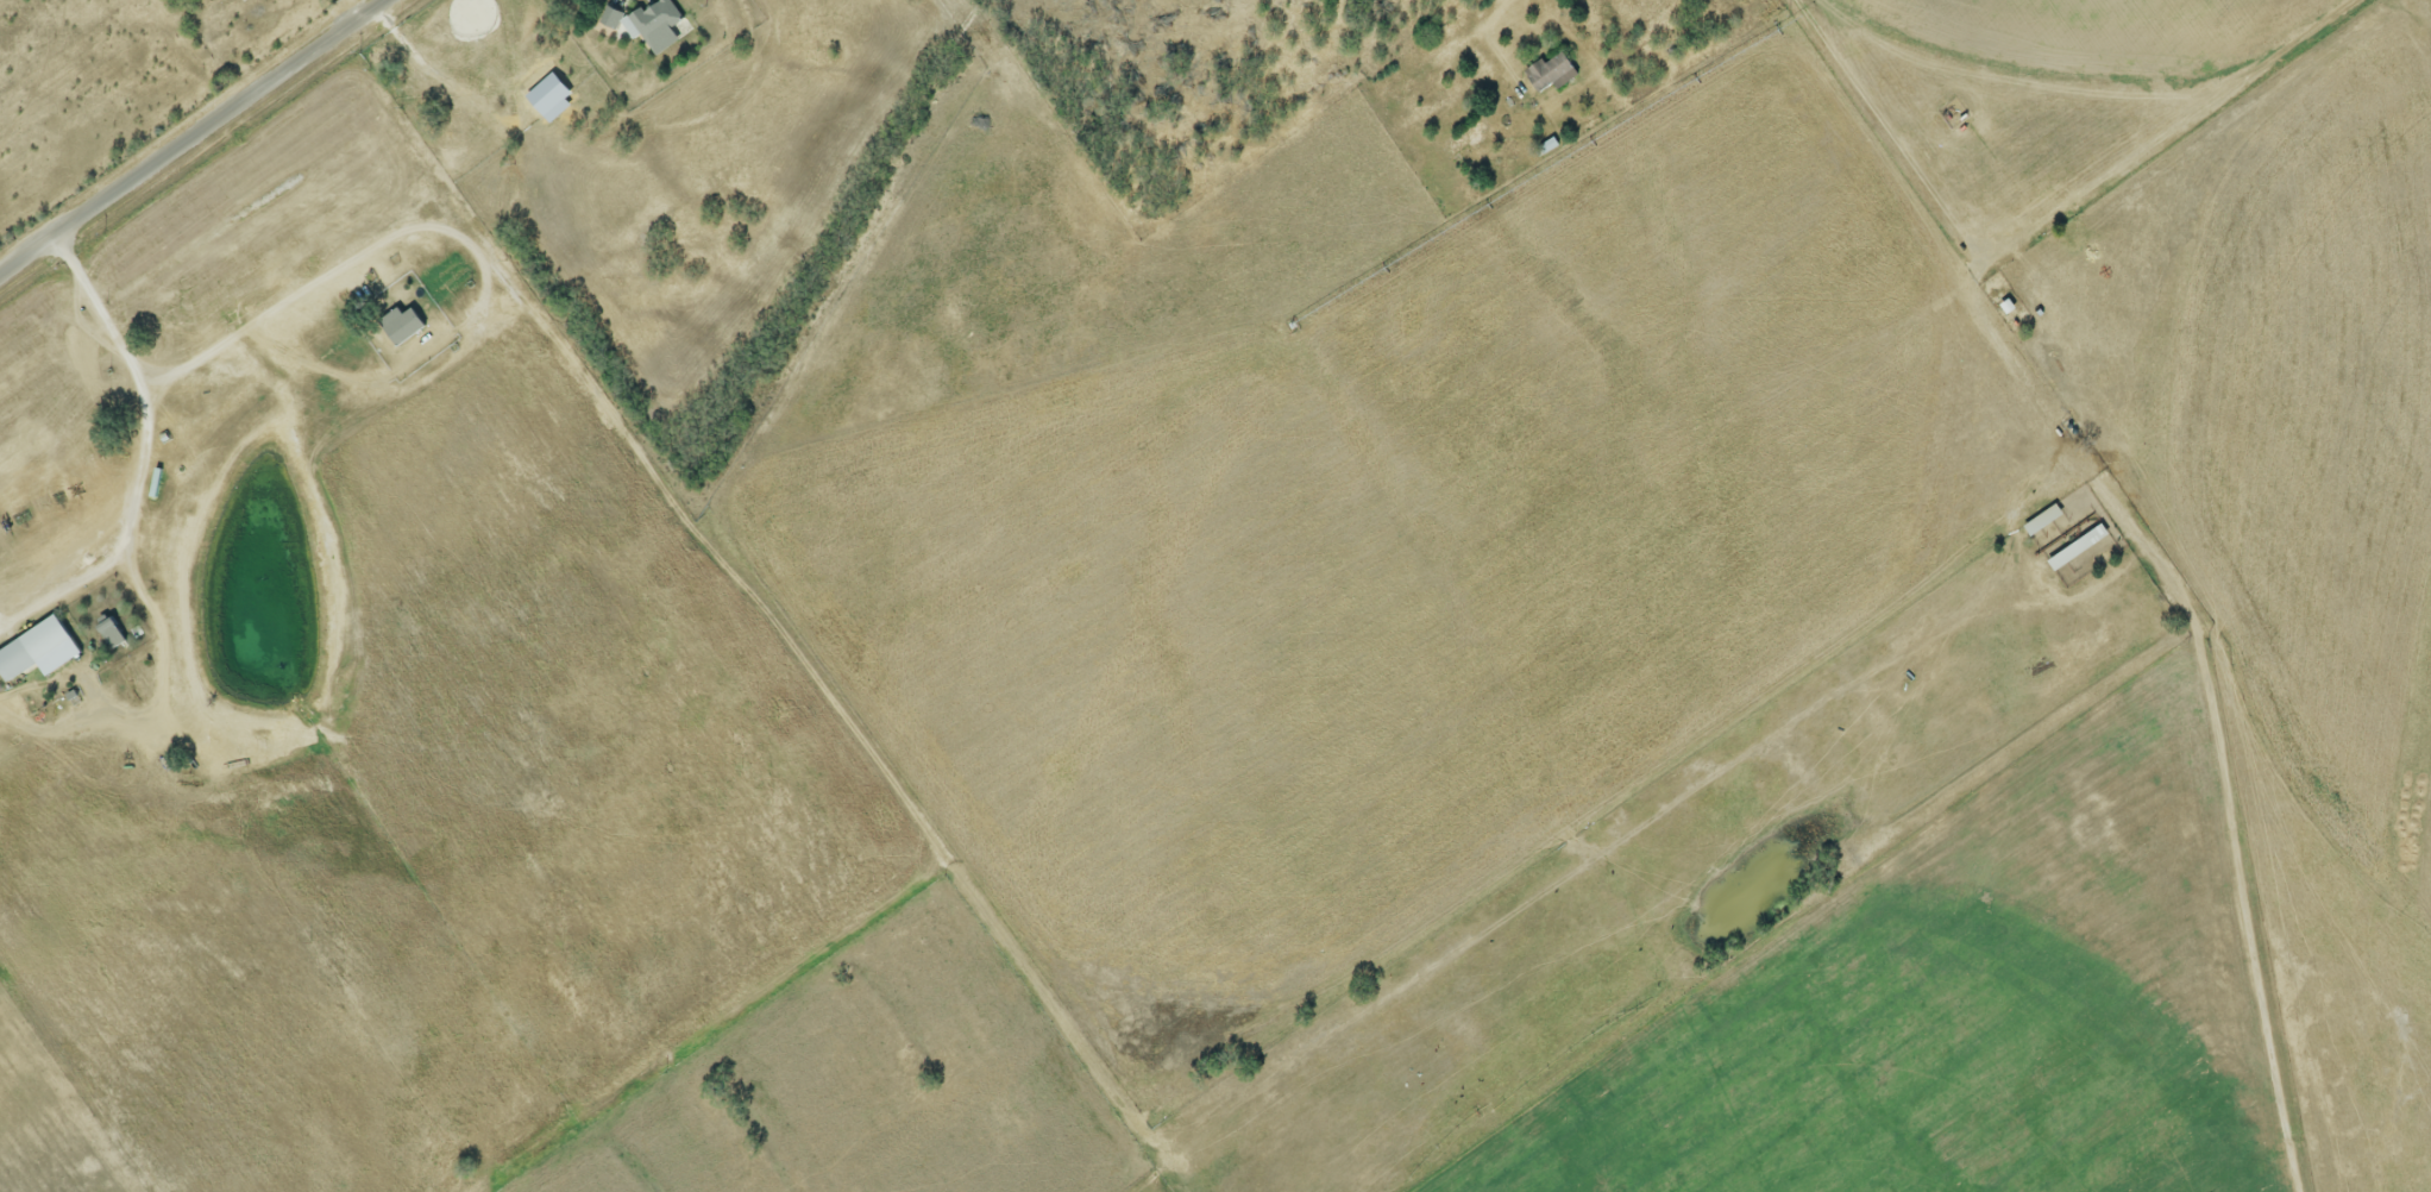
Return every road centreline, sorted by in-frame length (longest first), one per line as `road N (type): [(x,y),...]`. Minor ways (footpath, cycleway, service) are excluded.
road 1 (residential): [(0,281),(395,0)]

